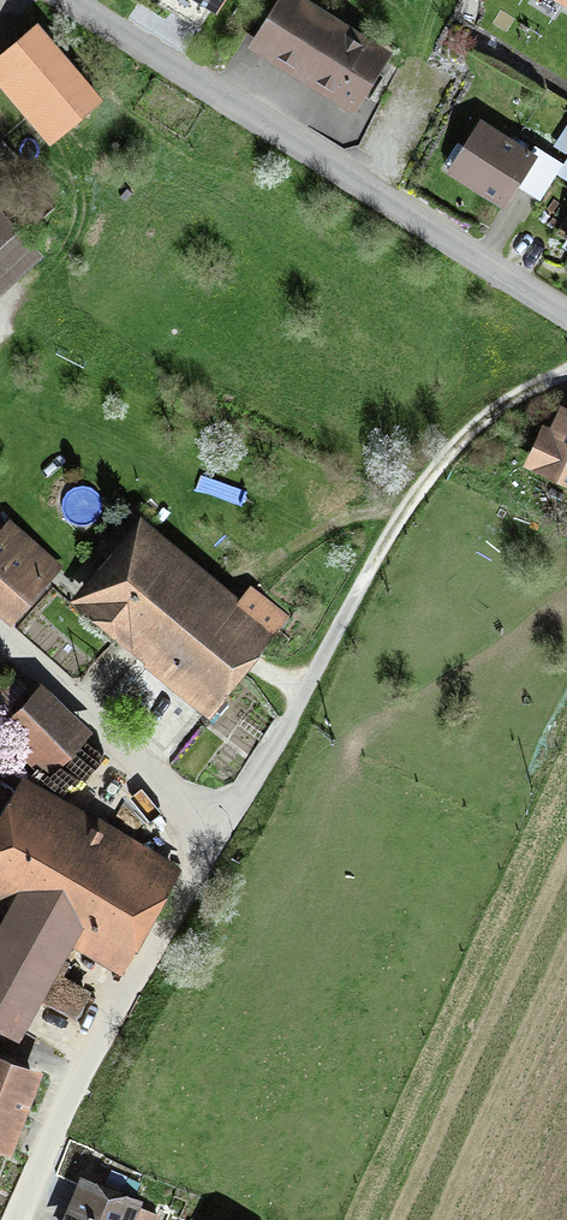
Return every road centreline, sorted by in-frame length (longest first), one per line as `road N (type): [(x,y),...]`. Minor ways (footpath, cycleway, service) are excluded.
road 1 (residential): [(0,636),(186,806),(198,835),(191,880),(95,1048),(15,1219)]
road 2 (track): [(196,819),(251,781),(386,534),(458,441),(531,389),(566,374)]
road 3 (residential): [(566,316),(71,0)]
road 4 (track): [(396,522),(368,515),(242,575)]

